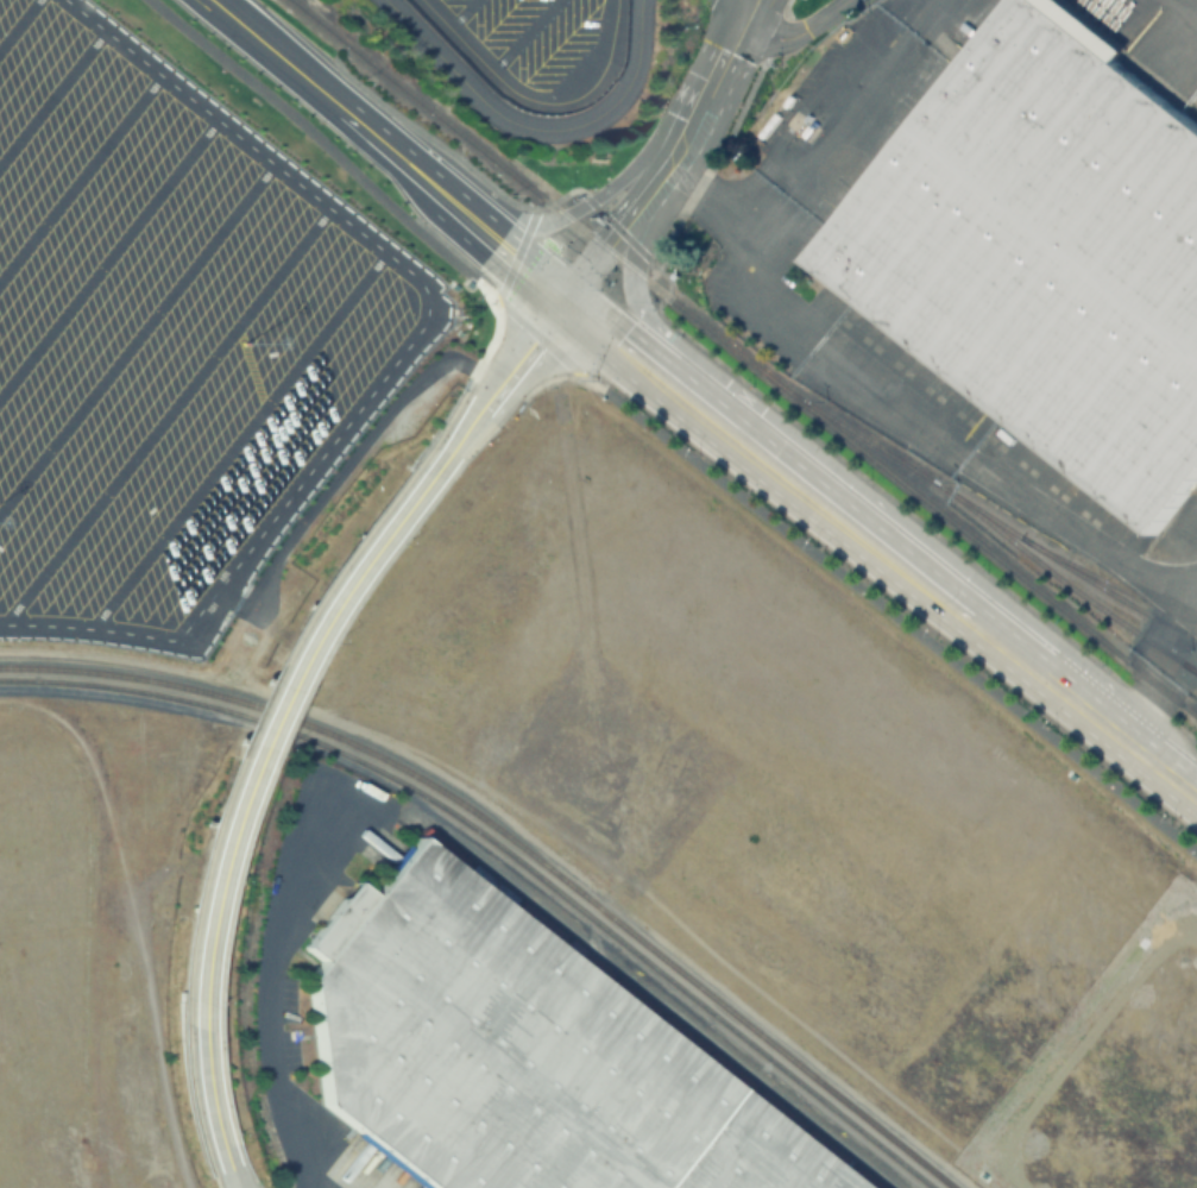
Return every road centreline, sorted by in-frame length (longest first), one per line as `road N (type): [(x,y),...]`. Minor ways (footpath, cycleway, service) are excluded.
road 1 (primary): [(1110,725),(1053,641),(640,313),(630,270),(644,205)]
road 2 (residential): [(449,452),(335,601),(269,718),(216,879),(203,1029)]
road 3 (primary): [(571,298),(959,611)]
road 4 (primary): [(959,611),(1110,725)]
road 5 (primary): [(211,0),(354,115)]
road 6 (residential): [(203,1029),(233,1169)]
road 7 (residential): [(745,25),(679,146)]
road 8 (residential): [(571,298),(489,403)]

